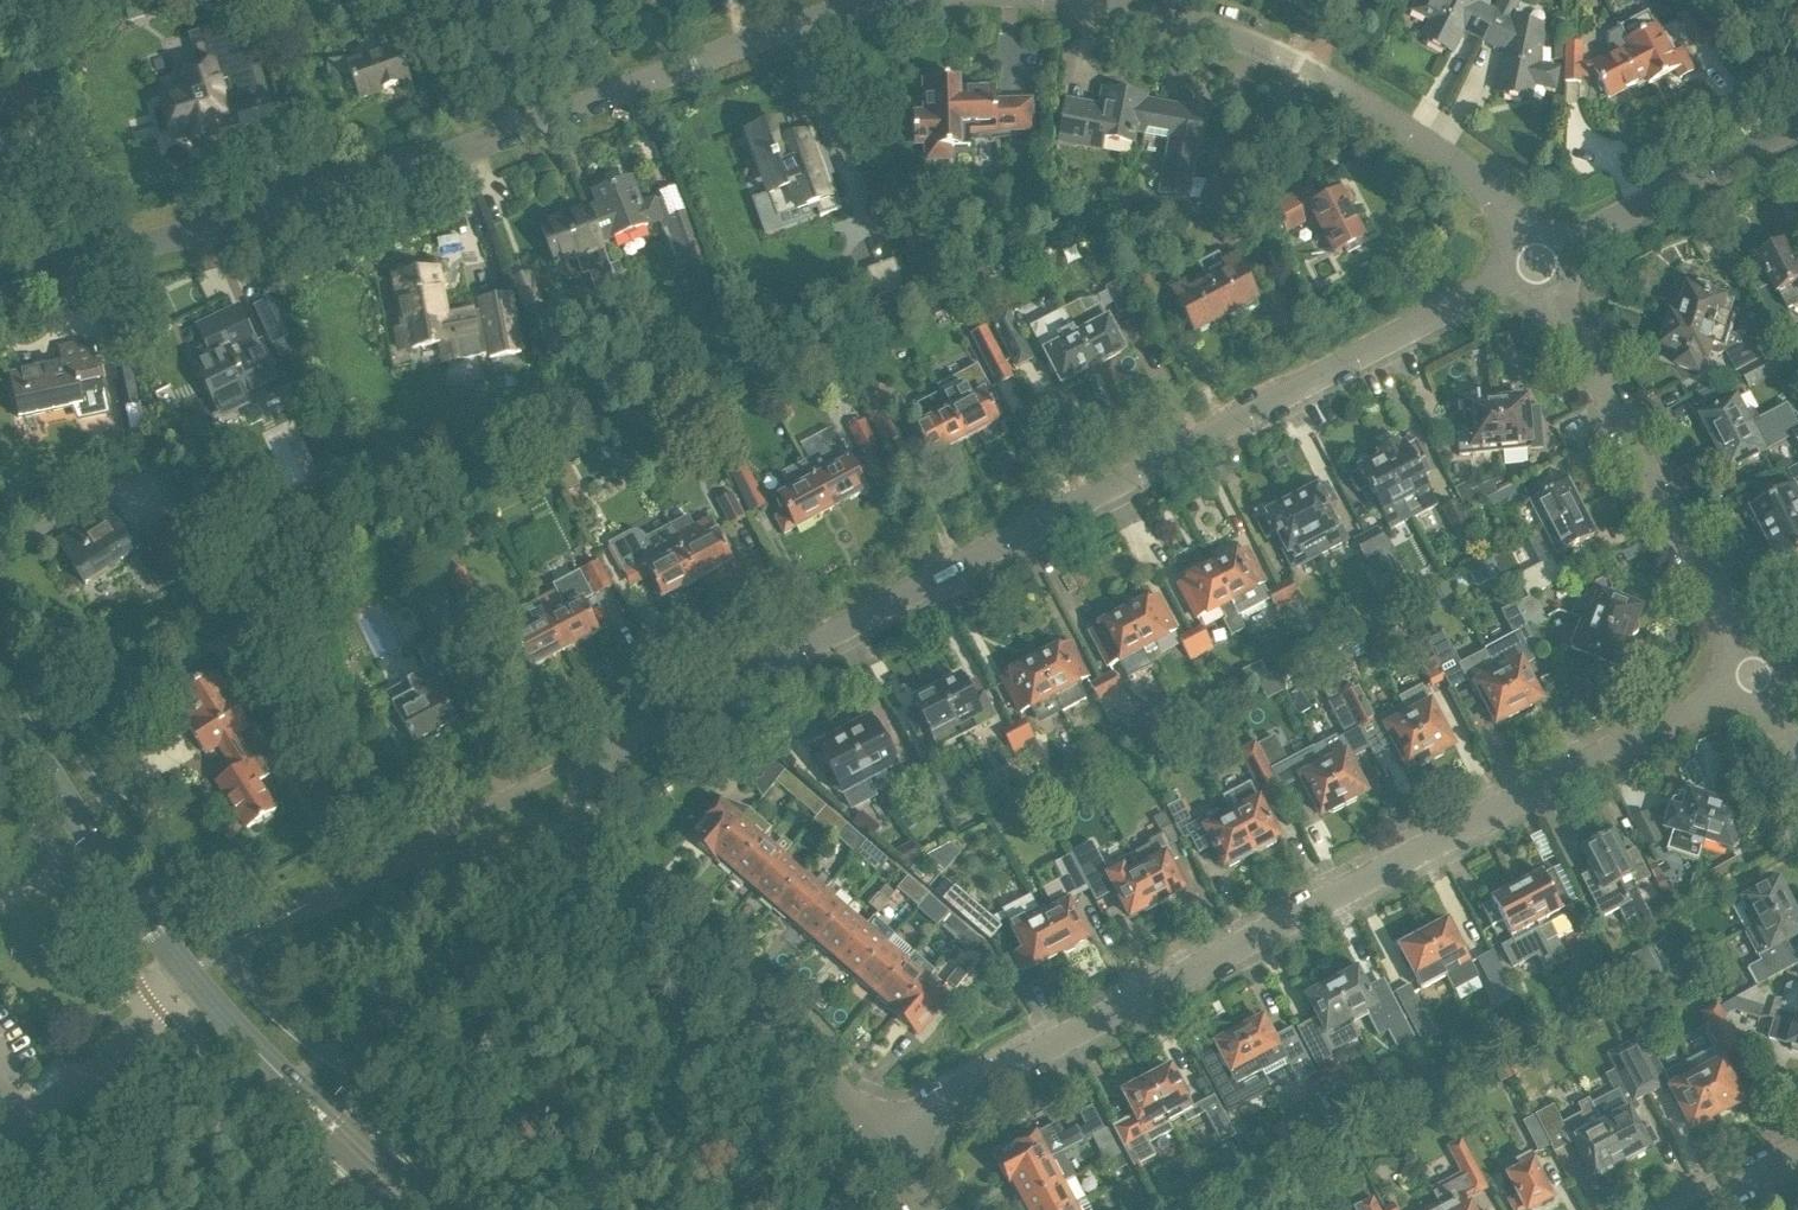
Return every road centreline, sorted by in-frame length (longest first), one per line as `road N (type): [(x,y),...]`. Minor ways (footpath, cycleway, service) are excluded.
road 1 (residential): [(881,1144),(769,1014),(710,962),(587,884),(578,801),(592,758),(1536,265)]
road 2 (residential): [(881,1144),(1753,675)]
road 3 (residential): [(0,272),(263,211),(819,16),(897,0)]
road 4 (residential): [(1083,0),(1183,17),(1318,70),(1453,160),(1536,265)]
road 5 (residential): [(1753,675),(1536,265)]
road 6 (secondary): [(188,988),(0,704)]
road 7 (secondary): [(418,1209),(188,988)]
road 8 (residential): [(1536,265),(1797,123)]
road 9 (residential): [(188,988),(0,1138)]

